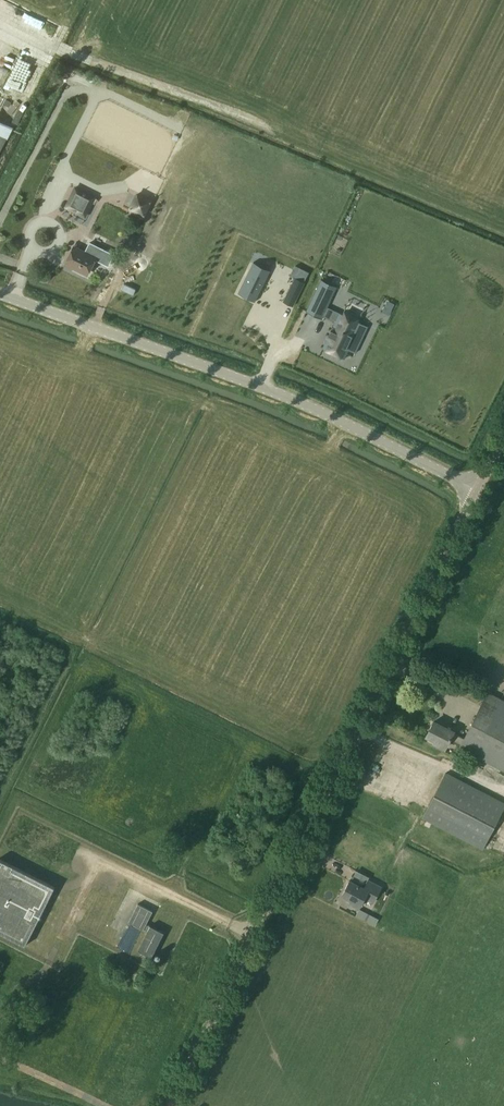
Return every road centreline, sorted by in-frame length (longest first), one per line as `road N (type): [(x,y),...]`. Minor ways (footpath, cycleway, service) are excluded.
road 1 (unclassified): [(168,1105),(477,488)]
road 2 (unclassified): [(477,488),(304,405),(0,294)]

